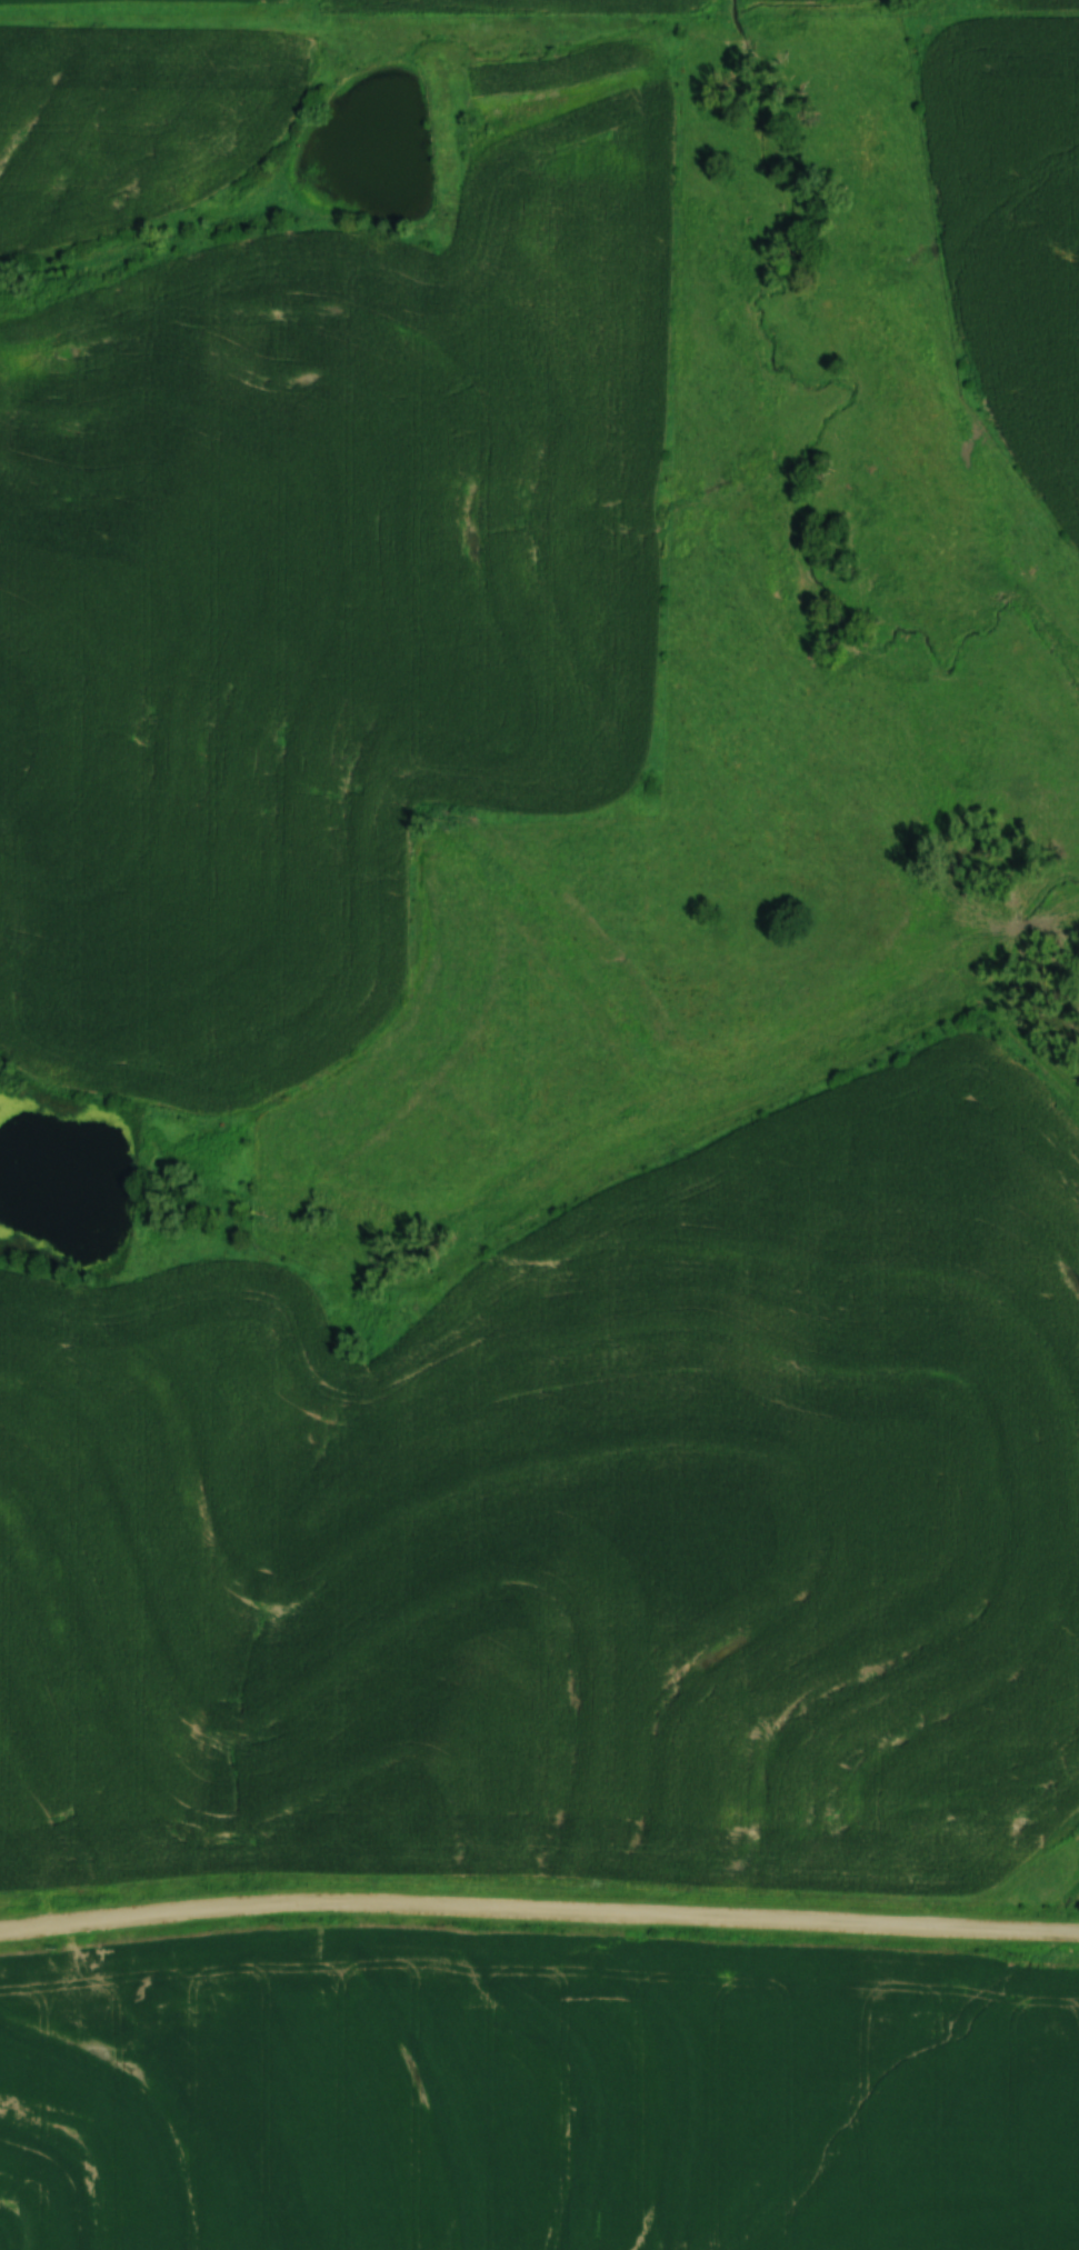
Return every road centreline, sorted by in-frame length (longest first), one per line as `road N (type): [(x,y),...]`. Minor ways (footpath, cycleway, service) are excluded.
road 1 (residential): [(0,1930),(321,1900),(1035,1929)]

